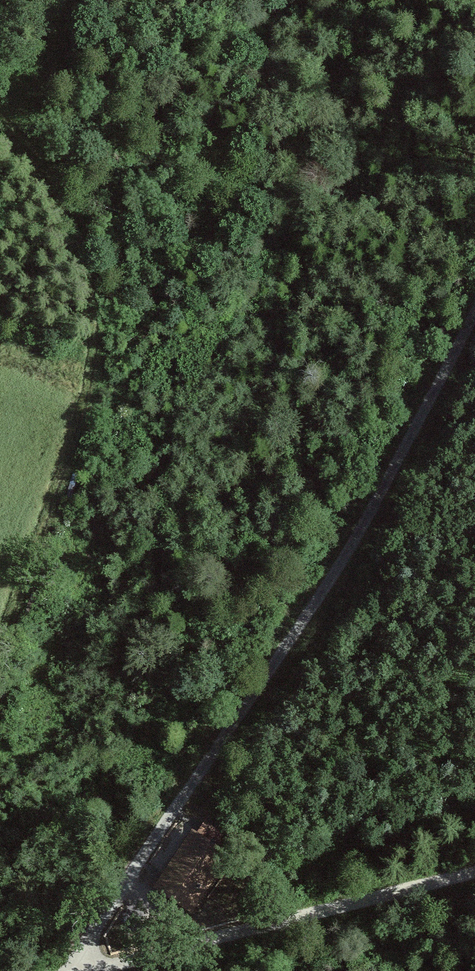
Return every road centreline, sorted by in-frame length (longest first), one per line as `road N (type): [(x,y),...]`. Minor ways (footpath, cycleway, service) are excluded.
road 1 (track): [(72,970),(341,565),(474,310)]
road 2 (track): [(474,876),(117,970)]
road 3 (track): [(0,629),(79,386),(59,362),(0,340)]

